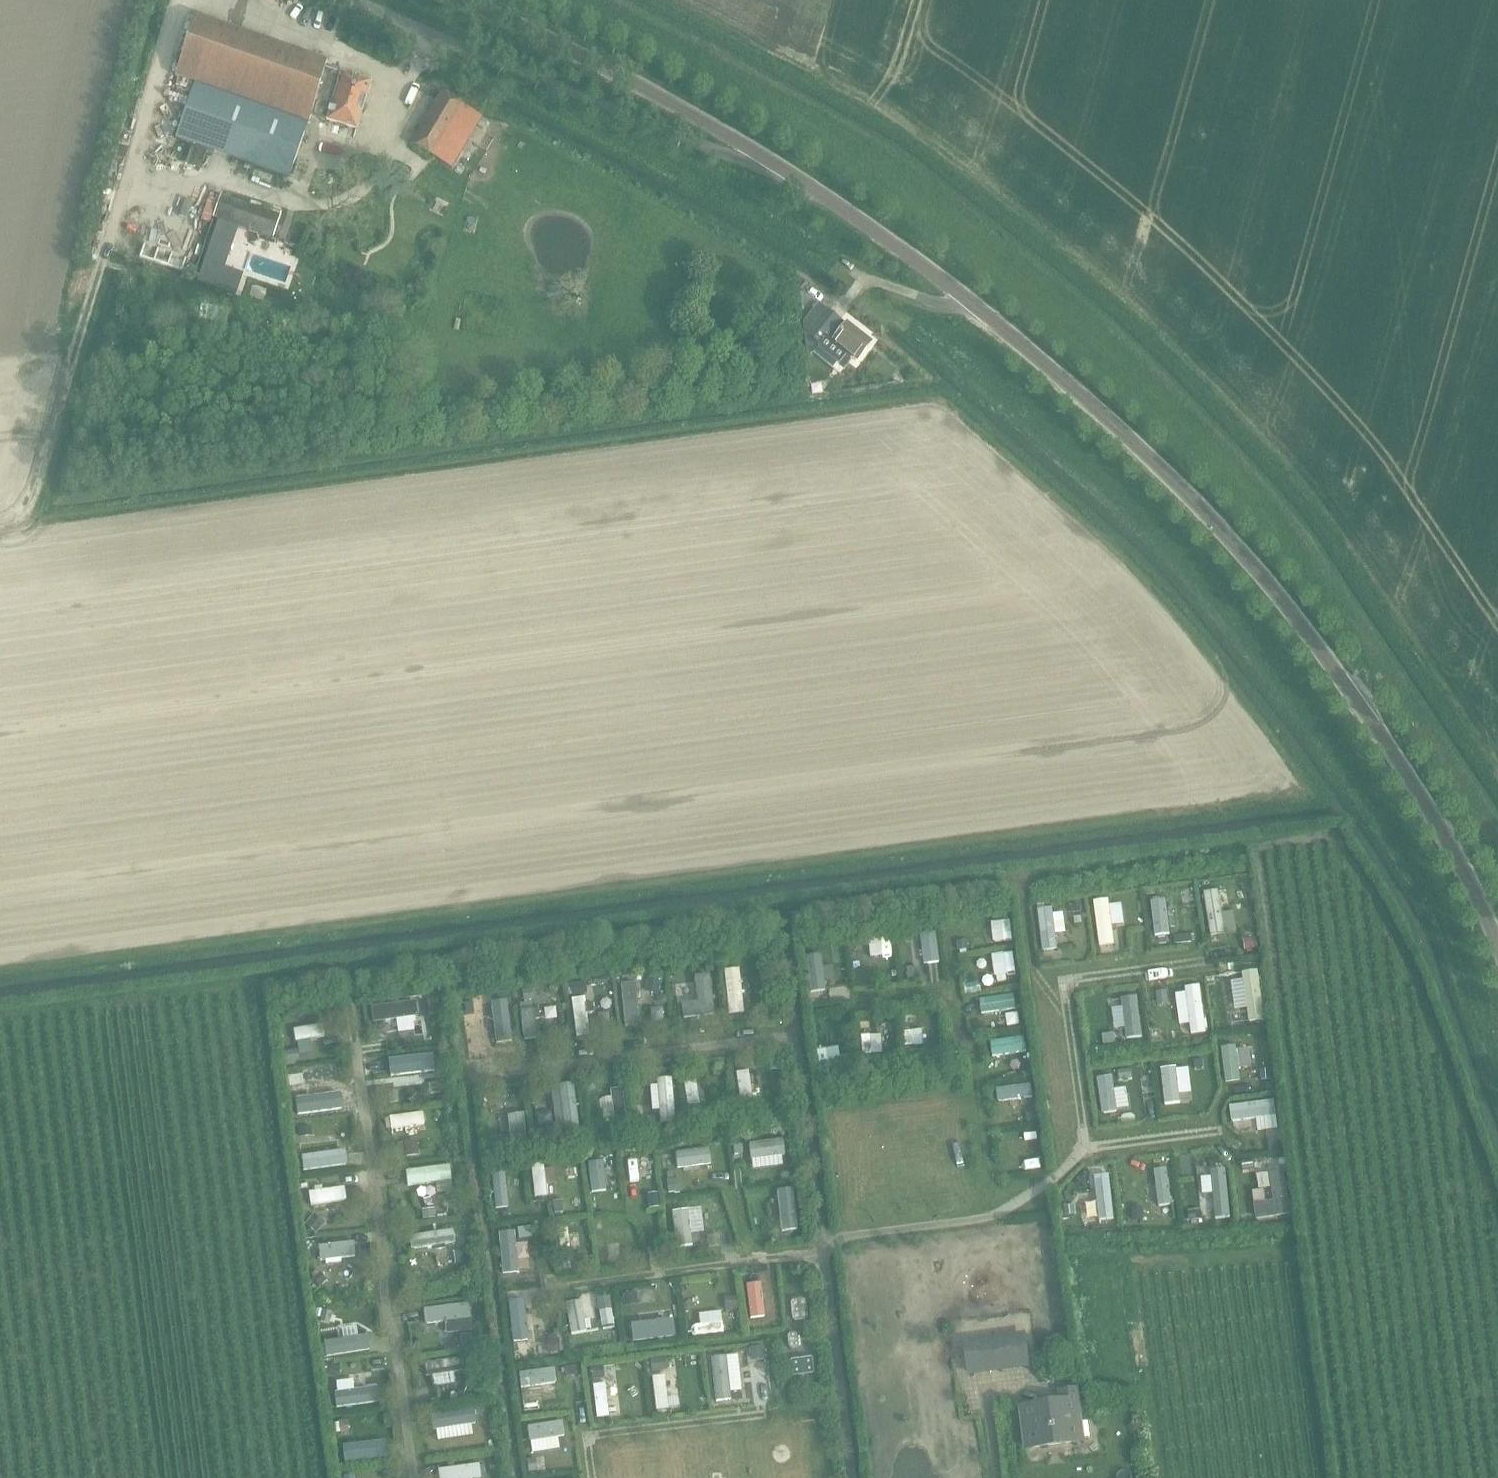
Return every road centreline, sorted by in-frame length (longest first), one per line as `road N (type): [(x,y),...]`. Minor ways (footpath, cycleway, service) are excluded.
road 1 (unclassified): [(1497,947),(1459,862),(1340,679),(1275,595),(1140,450),(971,303),(815,190),(658,97),(459,0)]
road 2 (track): [(0,528),(29,492),(113,225)]

